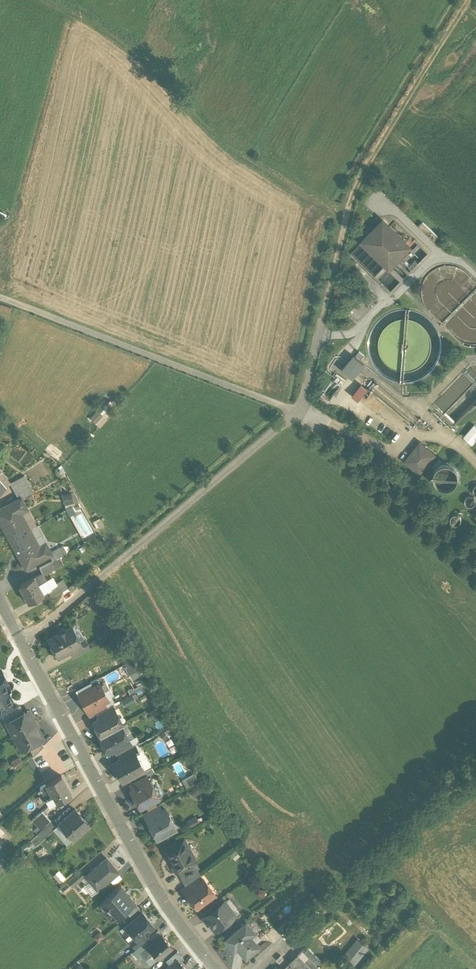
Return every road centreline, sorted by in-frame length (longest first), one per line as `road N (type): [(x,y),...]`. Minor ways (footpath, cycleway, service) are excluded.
road 1 (track): [(468,0),(352,195),(297,413)]
road 2 (residential): [(213,965),(168,906),(0,601)]
road 3 (track): [(34,0),(139,56),(237,157),(346,220)]
road 4 (track): [(0,299),(297,413)]
road 5 (track): [(297,413),(475,564)]
road 6 (track): [(317,923),(475,774)]

